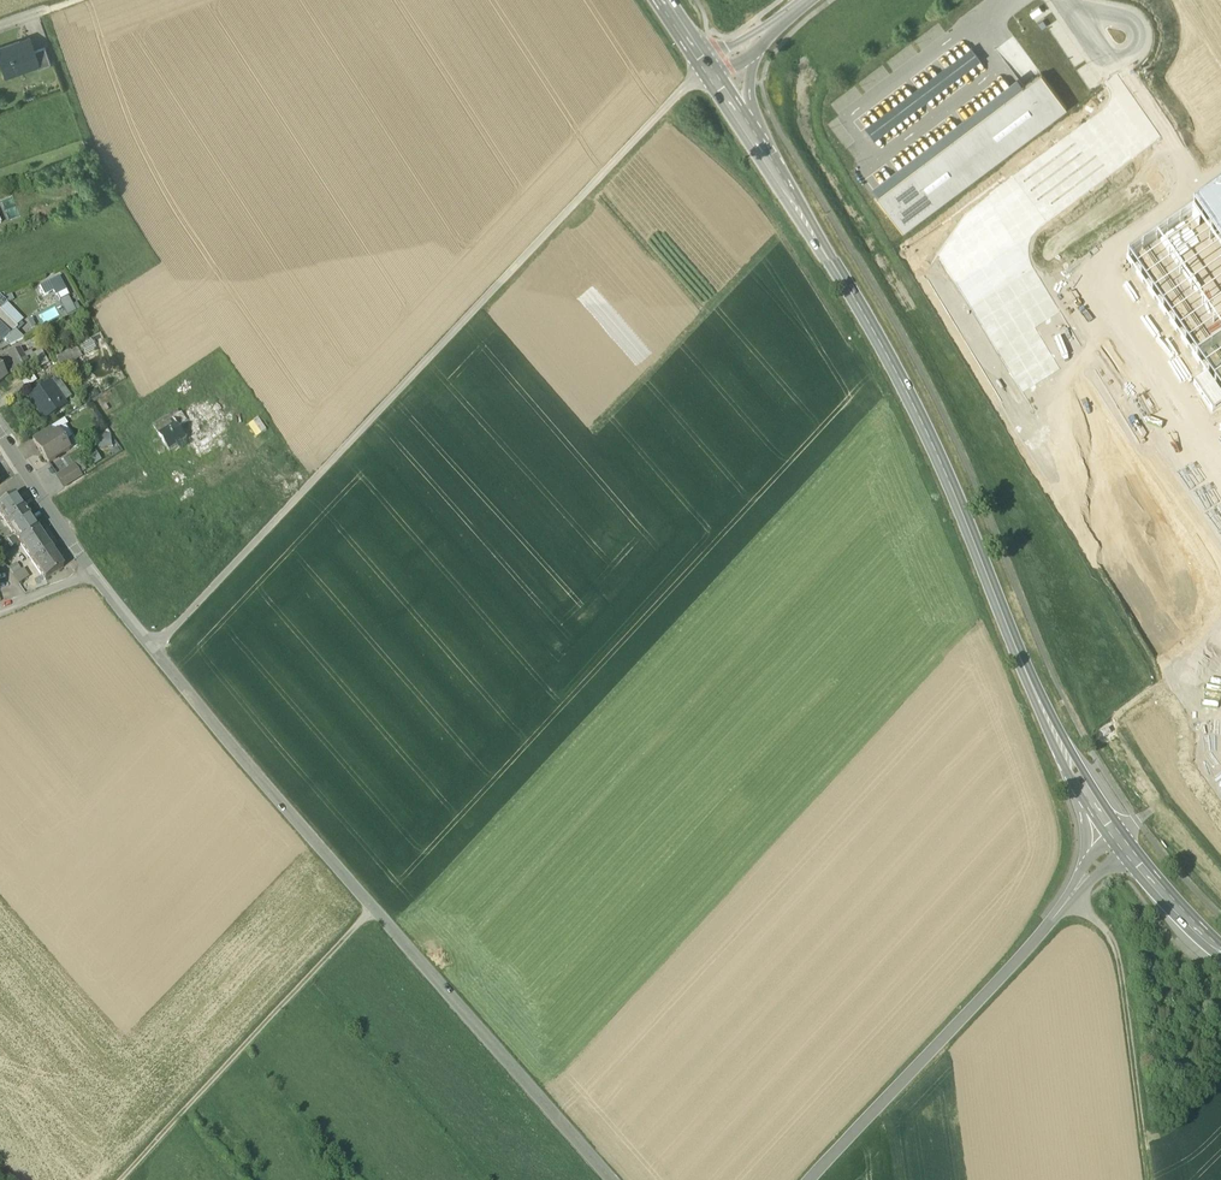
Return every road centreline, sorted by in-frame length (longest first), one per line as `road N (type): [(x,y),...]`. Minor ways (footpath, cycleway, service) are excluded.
road 1 (track): [(152,649),(680,91),(711,71)]
road 2 (unclassified): [(612,1179),(152,649)]
road 3 (secondary): [(1052,727),(922,424),(772,163)]
road 4 (unclassified): [(1068,901),(811,1179)]
road 5 (track): [(372,908),(119,1179)]
road 6 (track): [(1068,901),(1105,930),(1117,953),(1145,1143)]
road 7 (residential): [(152,649),(90,573),(0,435)]
road 8 (unclassified): [(1052,727),(1076,779),(1087,840),(1068,901)]
road 9 (unclassified): [(1072,12),(1107,60),(1133,51),(1141,39),(1136,21),(1091,12)]
road 10 (tertiary): [(772,163),(749,83),(779,22)]
road 11 (secondary): [(1220,951),(1124,843)]
road 12 (secondary): [(1124,843),(1052,727)]

